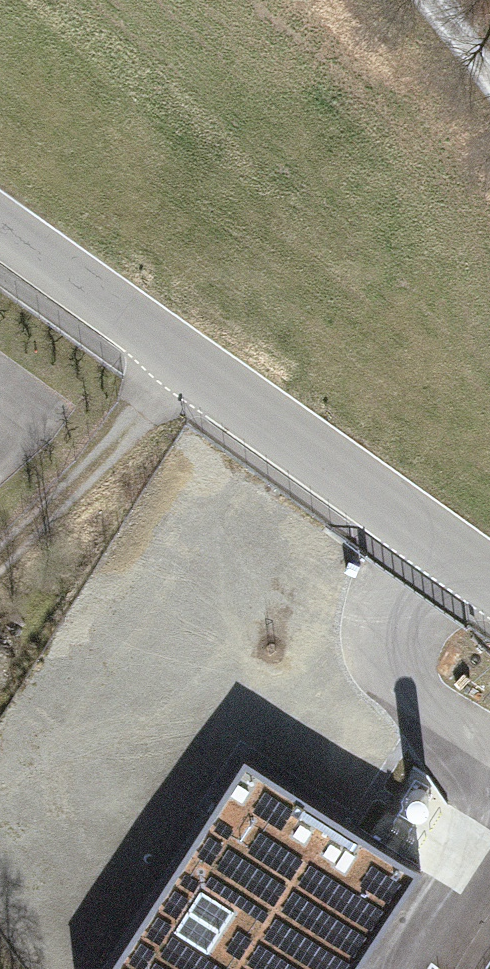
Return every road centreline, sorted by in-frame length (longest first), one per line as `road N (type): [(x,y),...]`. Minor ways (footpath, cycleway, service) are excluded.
road 1 (unclassified): [(0,228),(489,579)]
road 2 (track): [(180,357),(104,456),(0,562)]

